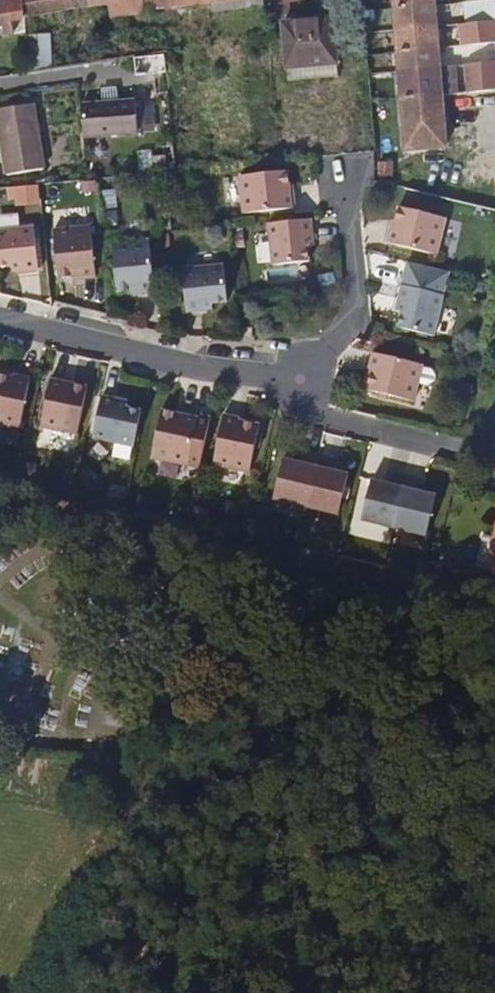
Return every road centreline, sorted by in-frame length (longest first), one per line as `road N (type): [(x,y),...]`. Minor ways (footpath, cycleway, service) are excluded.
road 1 (residential): [(294,380),(187,366),(0,317)]
road 2 (residential): [(341,186),(357,308),(346,329),(294,380)]
road 3 (residential): [(449,450),(318,417),(302,406),(294,380)]

